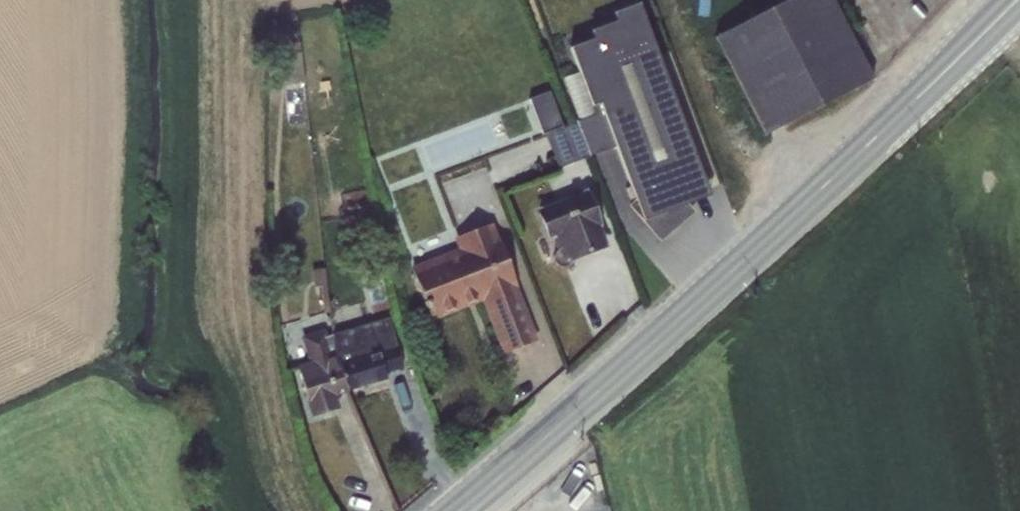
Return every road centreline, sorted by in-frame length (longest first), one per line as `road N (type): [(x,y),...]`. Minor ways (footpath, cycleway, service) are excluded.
road 1 (secondary): [(1019,0),(452,510)]

